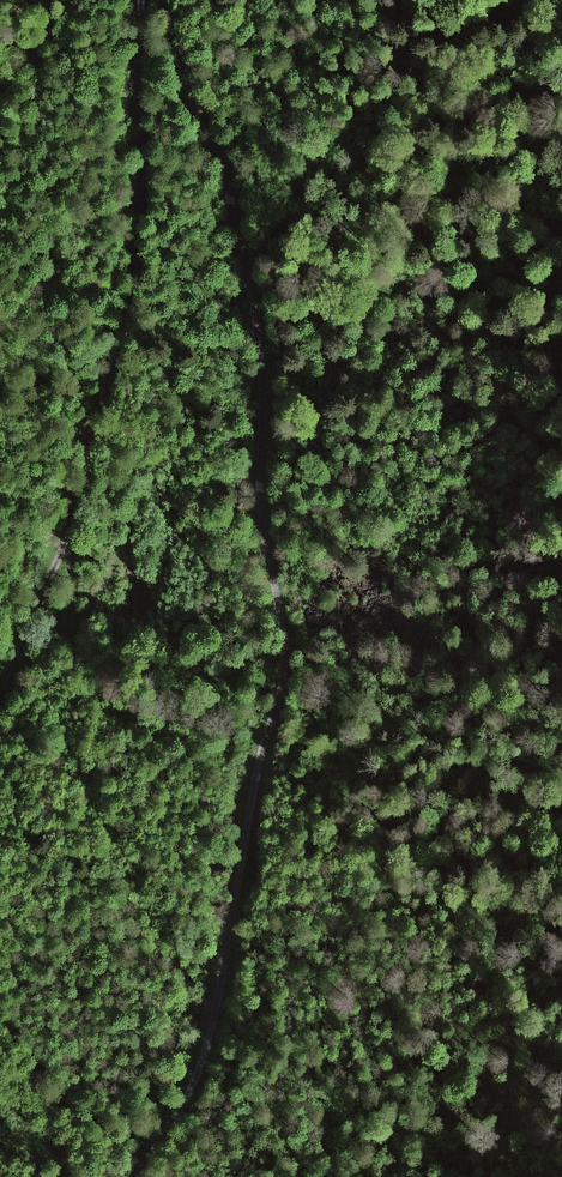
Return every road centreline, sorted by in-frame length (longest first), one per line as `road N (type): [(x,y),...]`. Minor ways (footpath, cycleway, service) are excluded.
road 1 (track): [(172,0),(252,296),(263,376),(261,485),(286,658),(205,1059),(138,1176)]
road 2 (track): [(0,706),(80,509),(136,266),(143,0)]
road 3 (track): [(64,552),(75,629),(111,575),(154,462),(162,463),(179,564),(165,615)]

